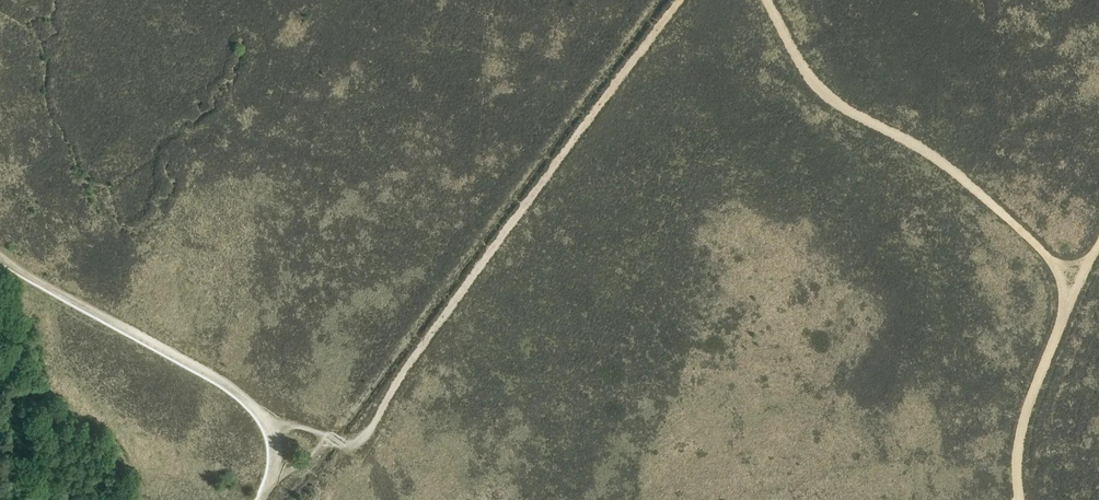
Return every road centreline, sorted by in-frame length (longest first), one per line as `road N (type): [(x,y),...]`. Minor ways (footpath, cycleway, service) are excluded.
road 1 (track): [(769,0),(813,83),(961,179),(1050,260),(1070,294),(1022,424),(1020,499)]
road 2 (track): [(326,435),(348,447),(368,434),(393,388),(682,0)]
road 3 (track): [(0,253),(242,398),(268,427),(273,476)]

